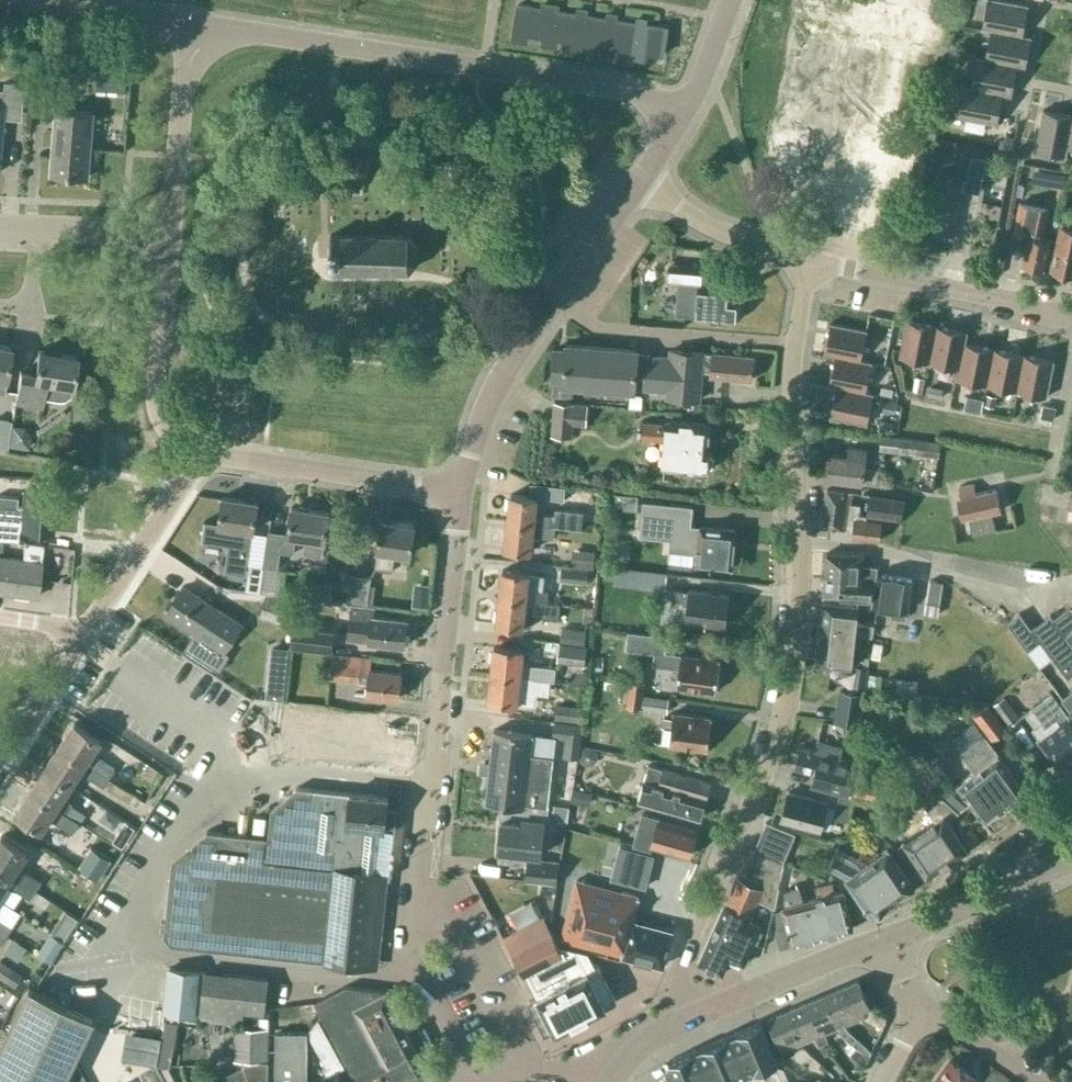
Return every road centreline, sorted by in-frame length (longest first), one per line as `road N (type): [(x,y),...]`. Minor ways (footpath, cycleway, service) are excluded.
road 1 (residential): [(697,1015),(681,979),(688,948),(787,695),(799,530),(797,344)]
road 2 (residential): [(471,1081),(420,986),(412,953),(461,492)]
road 3 (residential): [(681,119),(626,90),(196,22)]
road 4 (residential): [(199,452),(461,492)]
road 5 (residential): [(1071,314),(812,260)]
road 6 (residential): [(558,299),(600,330),(797,344)]
road 7 (residential): [(199,452),(171,433),(157,399),(172,233)]
road 8 (residential): [(81,638),(199,452)]
road 9 (residential): [(461,492),(498,385),(558,299)]
road 10 (residential): [(172,233),(196,22)]
road 11 (tertiary): [(697,1015),(888,939)]
road 12 (tertiary): [(888,939),(1071,863)]
road 13 (residential): [(812,260),(720,231),(644,179)]
road 14 (residential): [(172,233),(0,227)]
road 15 (residential): [(0,764),(81,638)]
road 16 (residential): [(558,299),(644,179)]
road 17 (residential): [(196,22),(51,0)]
road 18 (residential): [(681,119),(735,0)]
road 19 (residential): [(929,1006),(1034,1081)]

